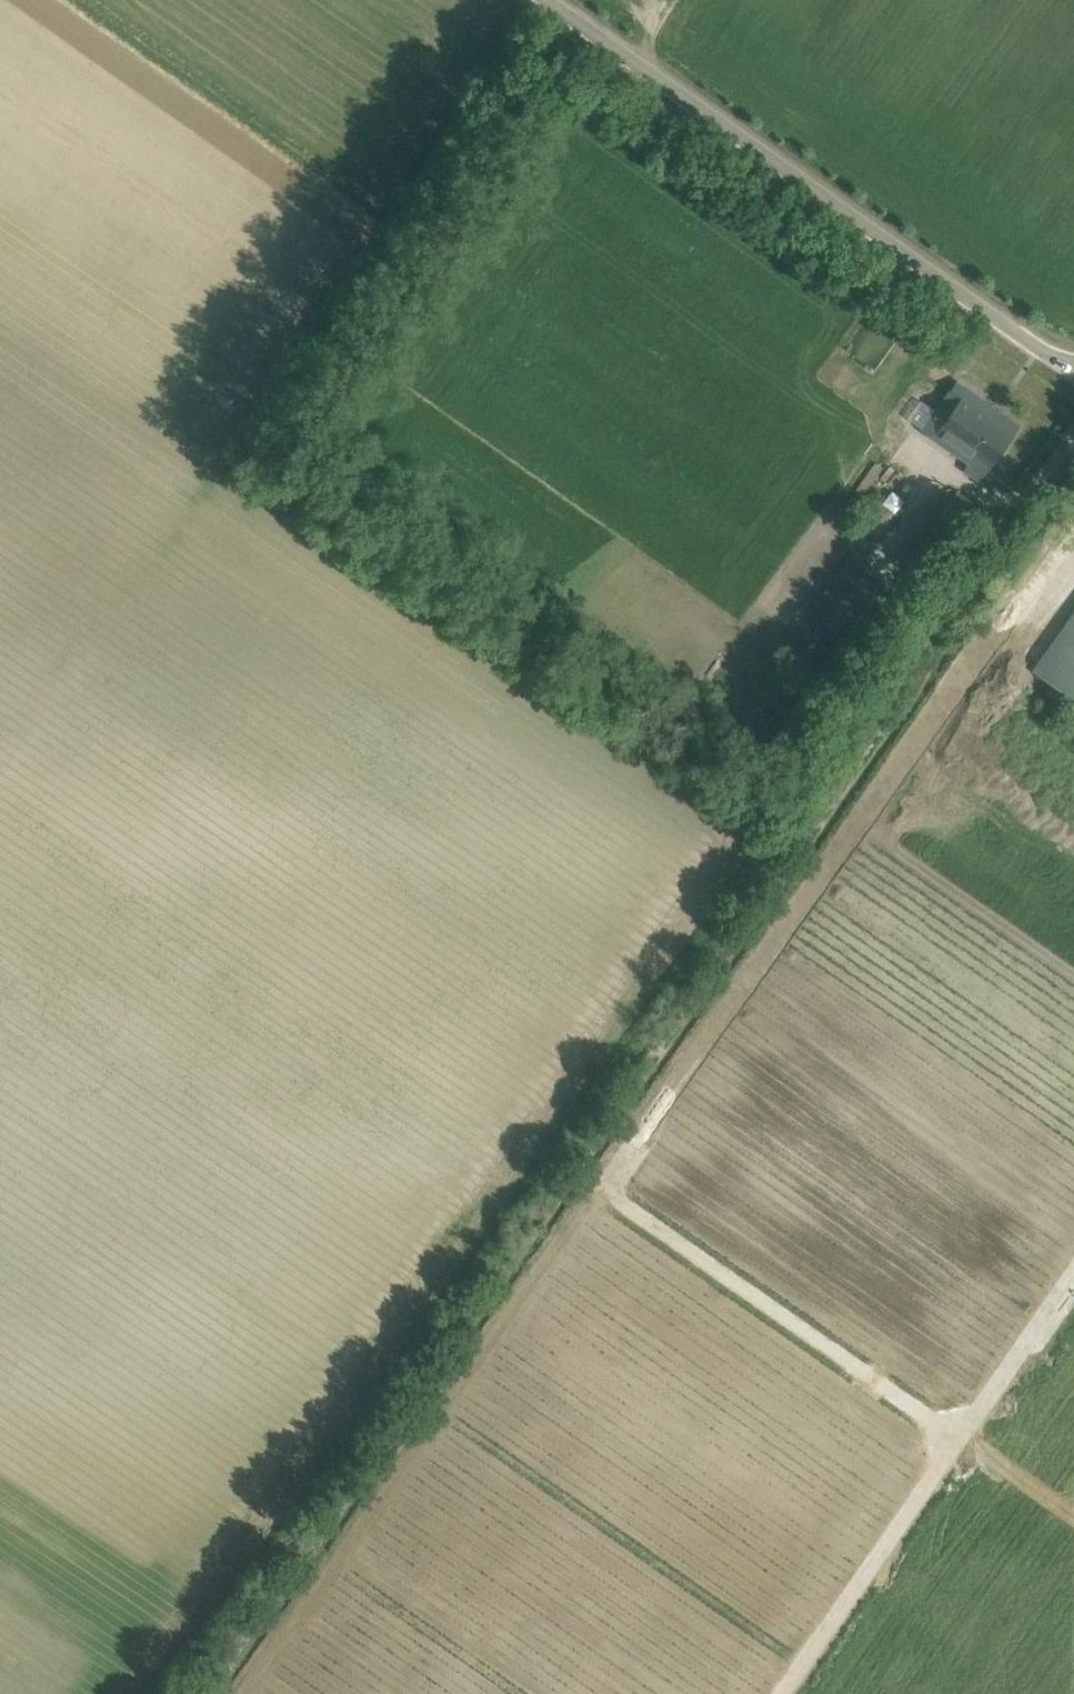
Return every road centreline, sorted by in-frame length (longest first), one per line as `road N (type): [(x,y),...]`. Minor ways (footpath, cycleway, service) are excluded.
road 1 (tertiary): [(541,0),(1058,365),(1073,364)]
road 2 (track): [(747,1693),(1073,1223)]

